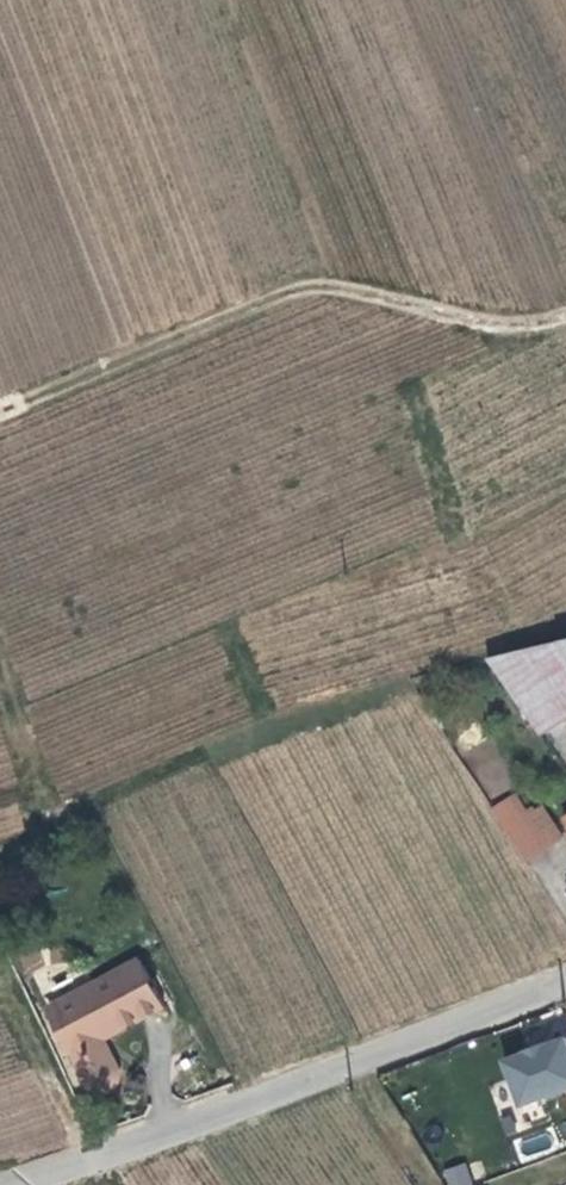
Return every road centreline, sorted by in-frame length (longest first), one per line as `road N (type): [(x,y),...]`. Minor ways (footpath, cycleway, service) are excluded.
road 1 (track): [(565,313),(535,327),(312,284),(0,411)]
road 2 (unclassified): [(32,1184),(565,979)]

